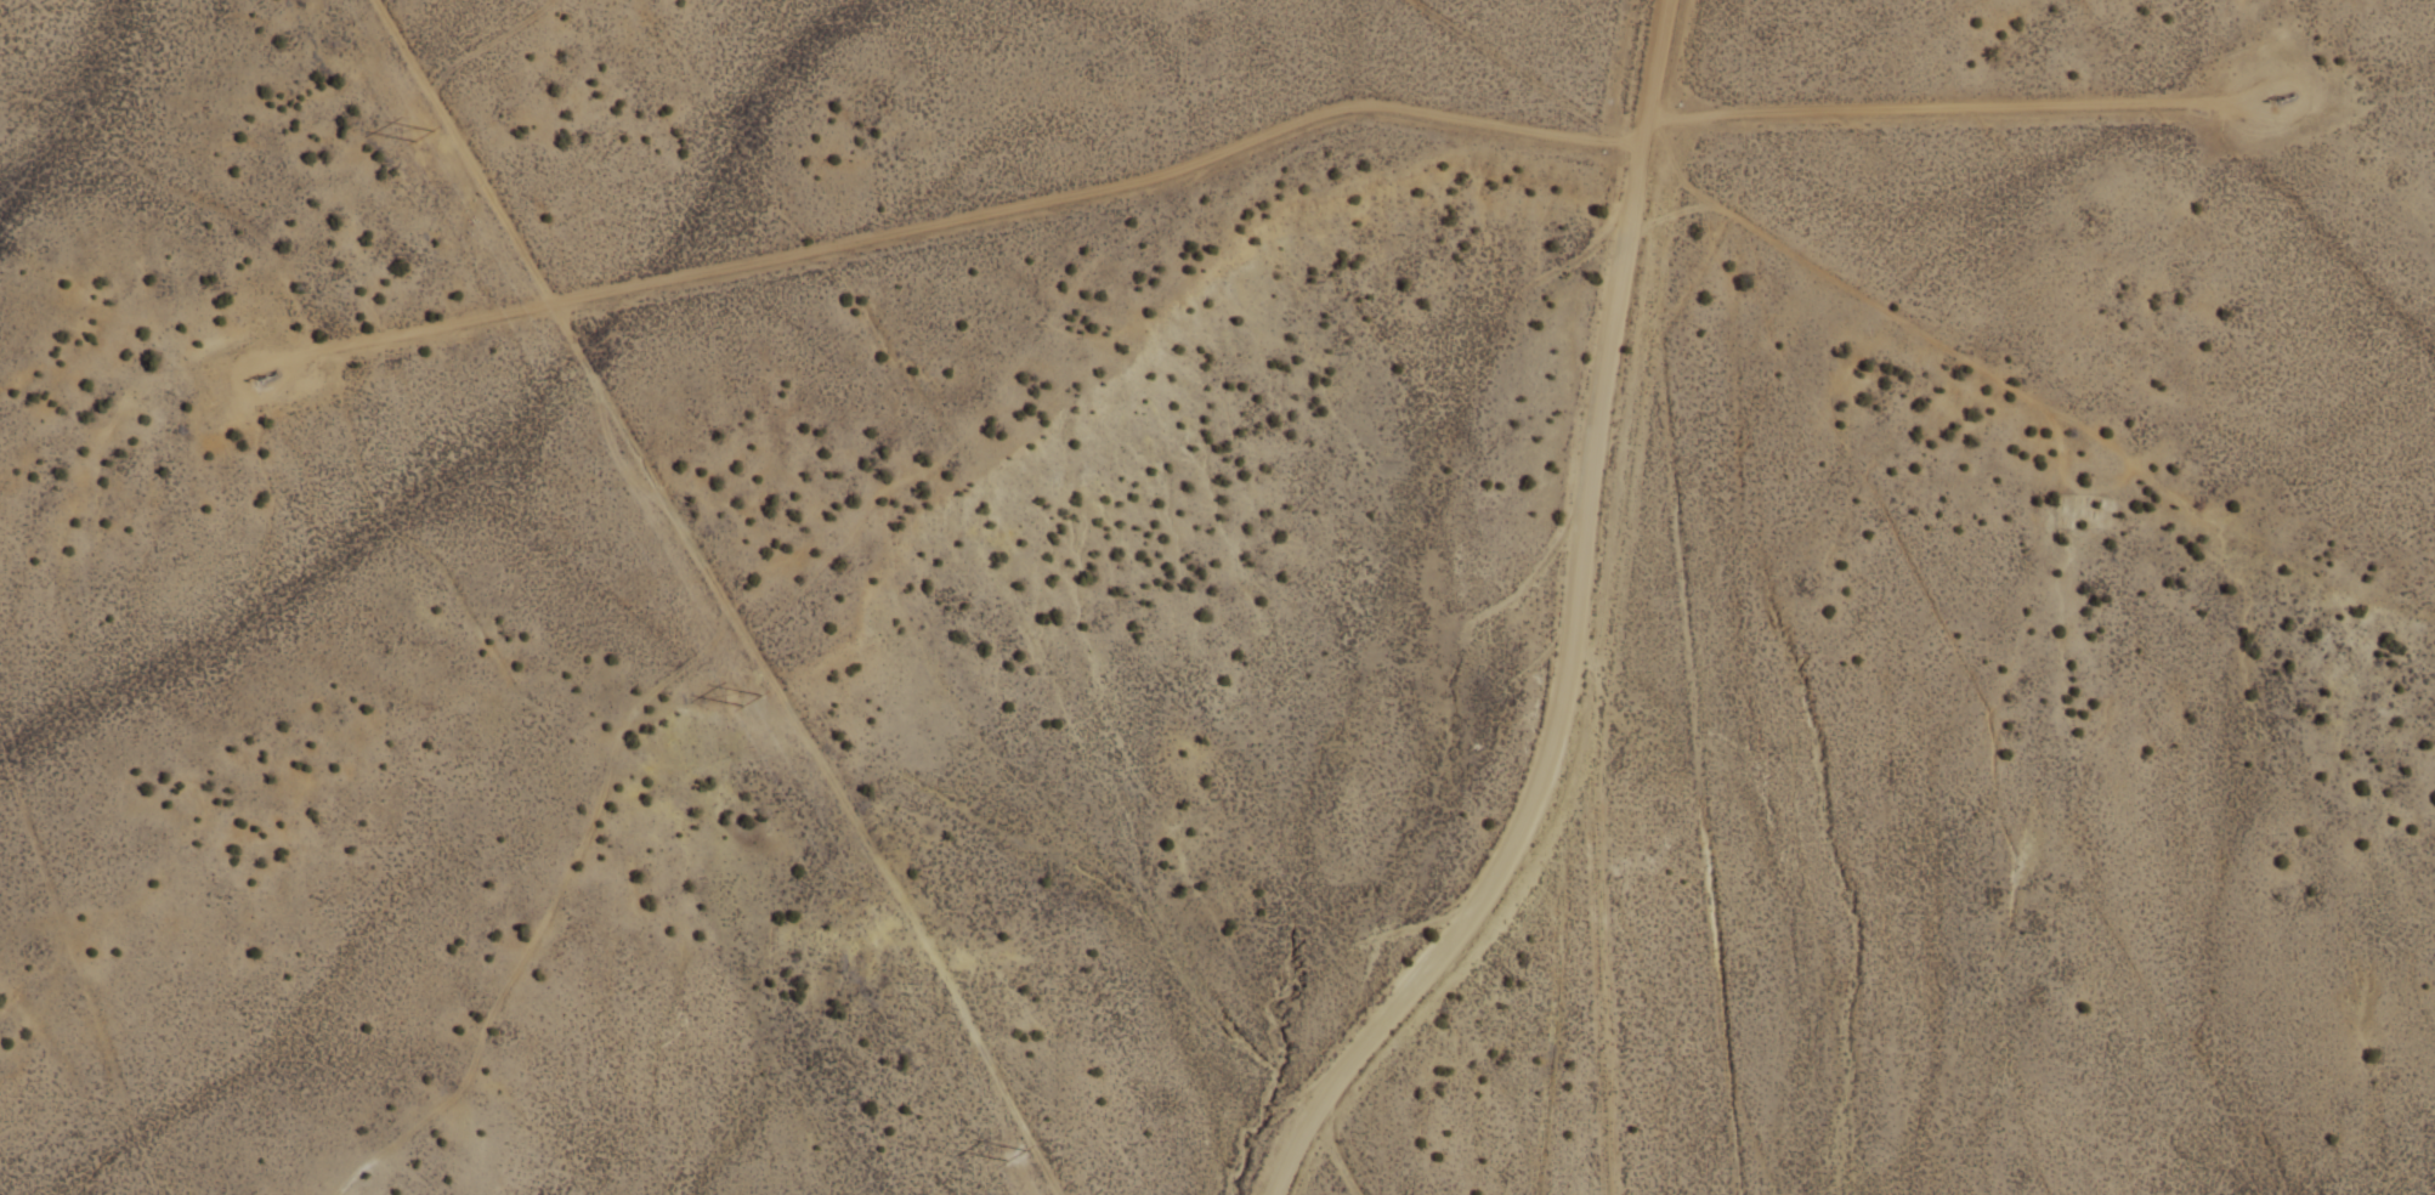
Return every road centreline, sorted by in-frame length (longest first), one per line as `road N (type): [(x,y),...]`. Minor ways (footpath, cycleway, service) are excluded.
road 1 (tertiary): [(1270,1194),(1308,1117),(1392,1012),(1511,902),(1568,781),(1613,376),(1669,0)]

